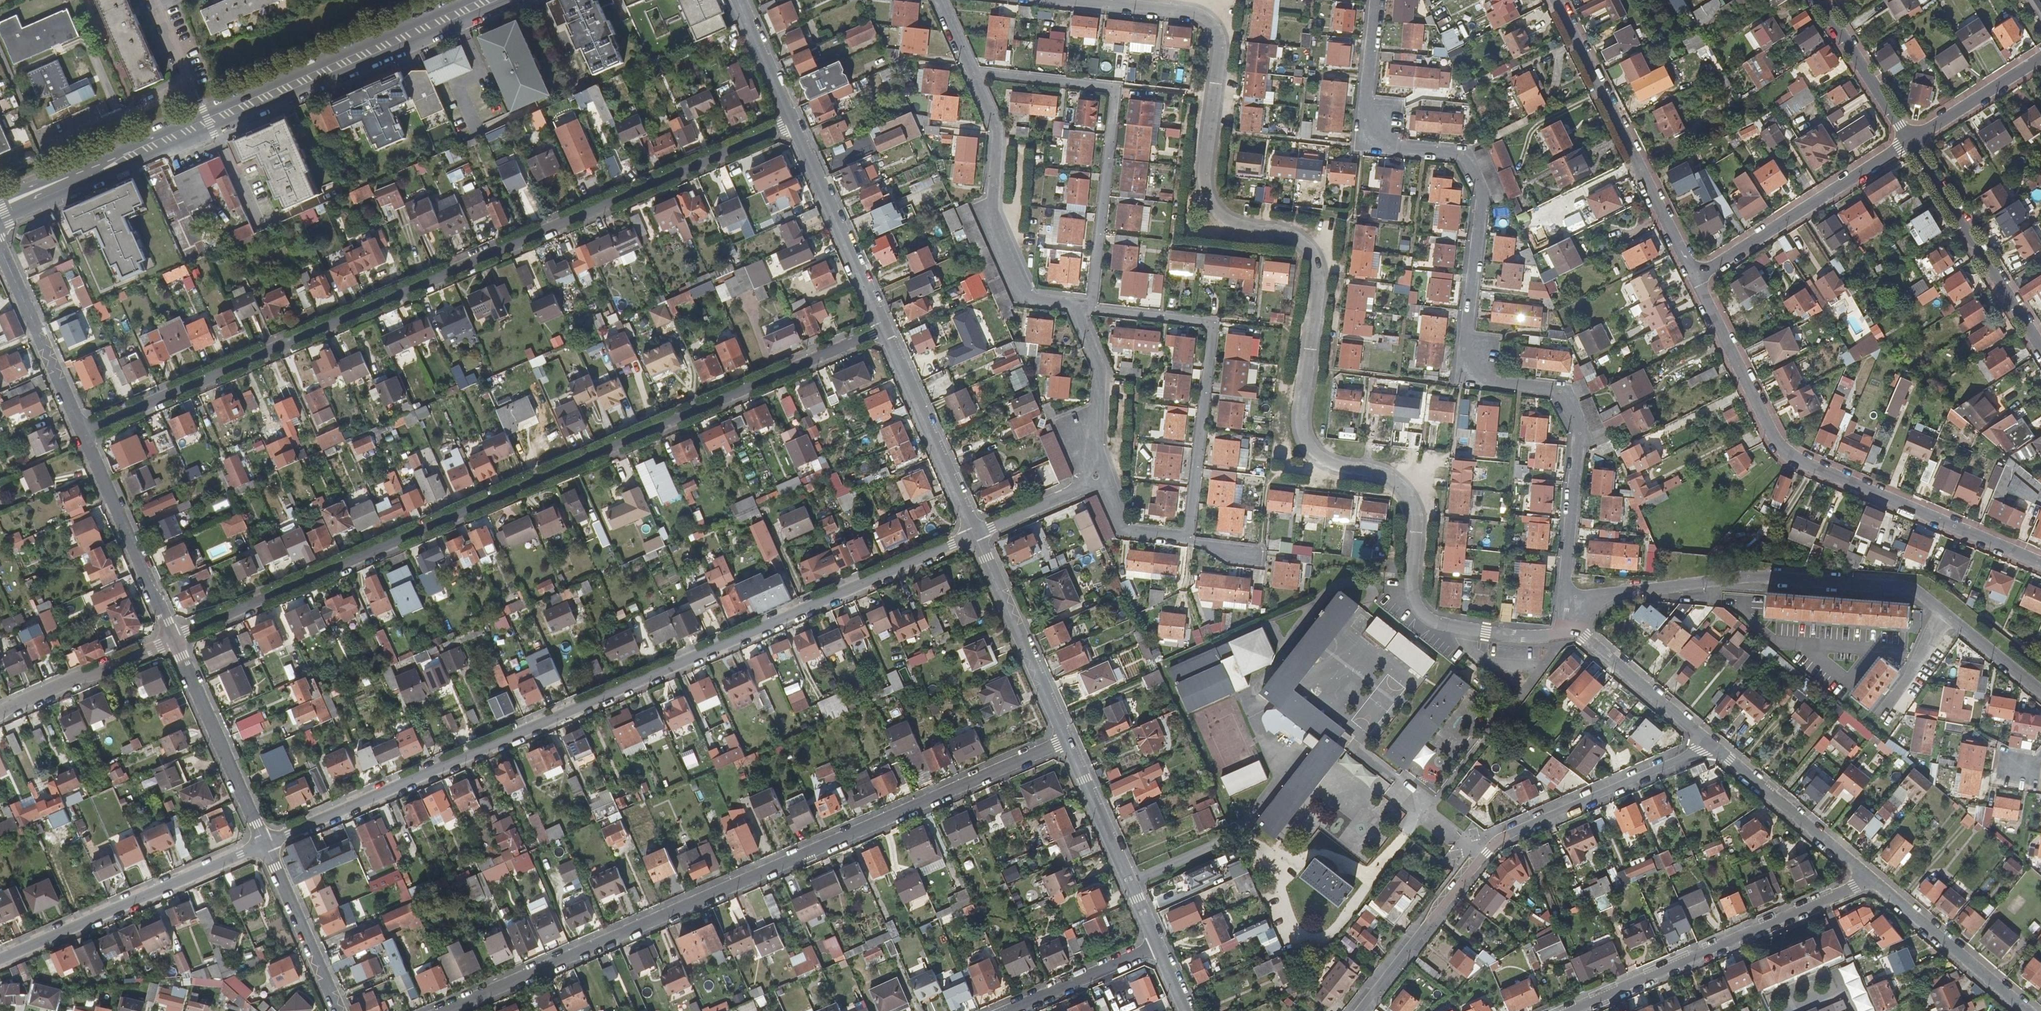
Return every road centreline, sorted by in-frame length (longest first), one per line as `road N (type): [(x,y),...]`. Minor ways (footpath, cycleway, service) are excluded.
road 1 (residential): [(1077,0),(1182,10),(1214,23),(1211,200),(1239,225),(1294,237),(1321,264),(1304,435),(1311,452),(1335,465),(1407,489),(1417,509),(1416,605),(1443,625),(1485,634),(1575,631)]
road 2 (residential): [(1575,631),(1565,594),(1579,431),(1560,393),(1492,381),(1472,364),(1465,341),(1483,195),(1462,155),(1388,142),(1370,118),(1376,0)]
road 3 (residential): [(174,639),(885,330)]
road 4 (residential): [(266,844),(975,535)]
road 5 (residential): [(83,431),(793,126)]
road 6 (residential): [(1066,741),(449,1010)]
road 7 (primary): [(0,211),(484,0)]
road 8 (residential): [(2040,691),(1914,589),(1713,581),(1620,594),(1595,607),(1575,631)]
road 9 (residential): [(2040,563),(1783,449),(1695,277)]
road 10 (residential): [(1715,747),(1492,848),(1360,1010)]
road 11 (residential): [(976,74),(1117,90),(1090,308)]
road 12 (residential): [(1090,308),(1214,324),(1189,538)]
road 13 (residential): [(1570,1010),(1872,879)]
road 14 (residential): [(1558,0),(1695,277)]
road 15 (residential): [(0,961),(266,844)]
road 16 (residential): [(976,74),(1002,136),(989,211),(1024,294),(1074,304)]
road 17 (residential): [(1695,277),(1908,142)]
road 18 (residential): [(1908,142),(2040,351)]
road 19 (residential): [(83,431),(174,639)]
road 20 (residential): [(1158,947),(1066,741)]
road 21 (residential): [(1066,741),(975,535)]
road 22 (residential): [(174,639),(266,844)]
road 23 (residential): [(975,535),(885,330)]
road 24 (residential): [(885,330),(793,126)]
road 25 (residential): [(1872,879),(1715,747)]
road 26 (residential): [(0,244),(83,431)]
road 27 (residential): [(2026,1010),(1872,879)]
road 28 (residential): [(0,715),(174,639)]
road 29 (residential): [(1715,747),(1575,631)]
road 30 (residential): [(266,844),(338,1010)]
road 31 (residential): [(1908,142),(1817,0)]
road 32 (residential): [(1074,304),(1102,372),(1096,466)]
road 33 (residential): [(1013,1010),(1158,947)]
road 34 (residential): [(1908,142),(2040,58)]
road 35 (residential): [(793,126),(737,0)]
road 36 (residential): [(975,535),(1087,482)]

